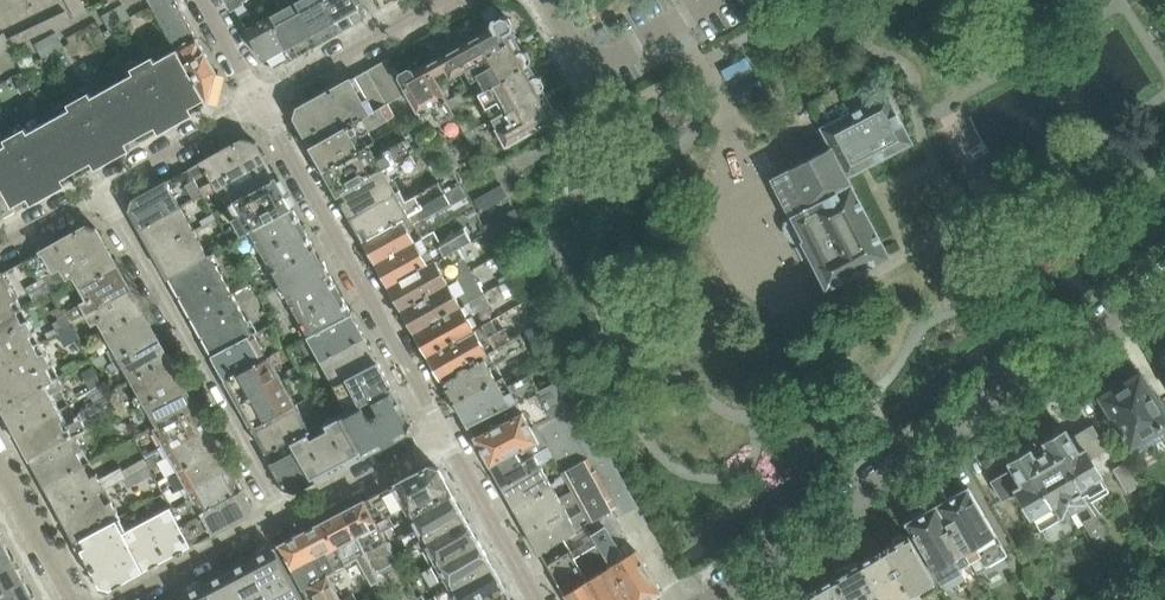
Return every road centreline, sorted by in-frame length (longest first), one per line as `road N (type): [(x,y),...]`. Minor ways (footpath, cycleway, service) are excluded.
road 1 (residential): [(709,599),(1164,277)]
road 2 (residential): [(104,184),(284,515)]
road 3 (residential): [(440,425),(262,95)]
road 4 (residential): [(538,599),(440,425)]
road 5 (residential): [(428,0),(262,95)]
road 6 (residential): [(117,599),(284,515)]
road 7 (residential): [(262,95),(104,184)]
road 8 (residential): [(284,515),(440,425)]
road 9 (residential): [(670,24),(586,70),(544,0)]
road 10 (residential): [(0,464),(75,599)]

